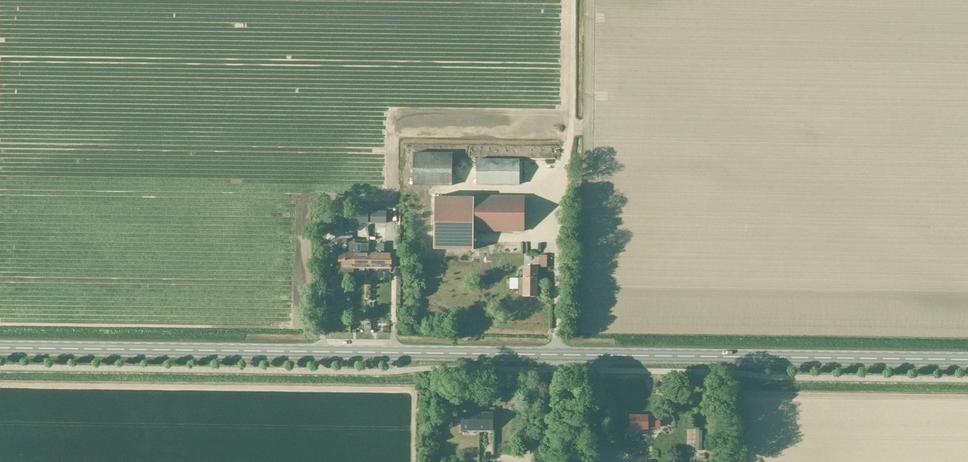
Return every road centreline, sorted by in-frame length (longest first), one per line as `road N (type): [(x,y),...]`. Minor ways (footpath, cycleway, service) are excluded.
road 1 (secondary): [(967,360),(0,348)]

